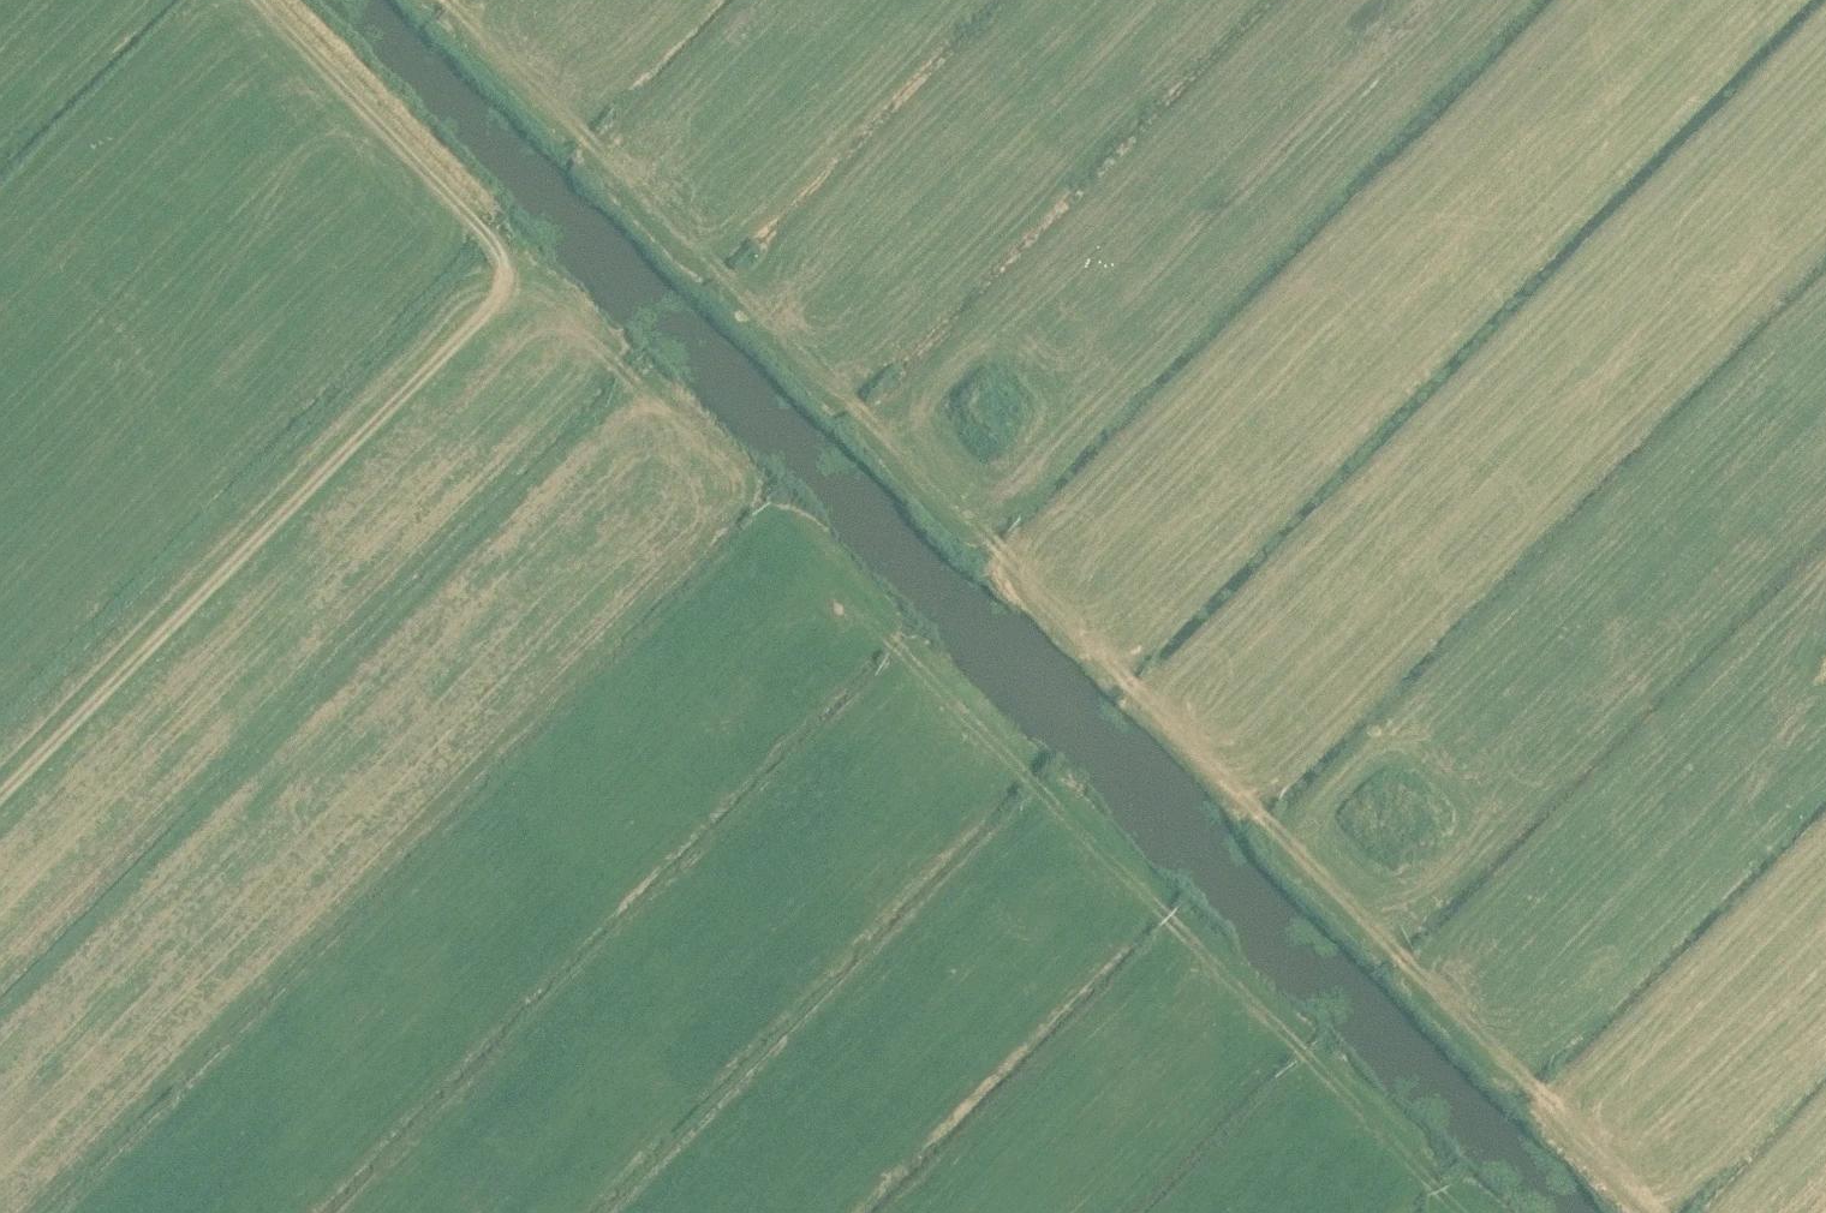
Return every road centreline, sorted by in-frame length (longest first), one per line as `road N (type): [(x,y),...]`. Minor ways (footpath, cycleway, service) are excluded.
road 1 (track): [(254,0),(494,246),(504,279),(498,300),(0,798)]

